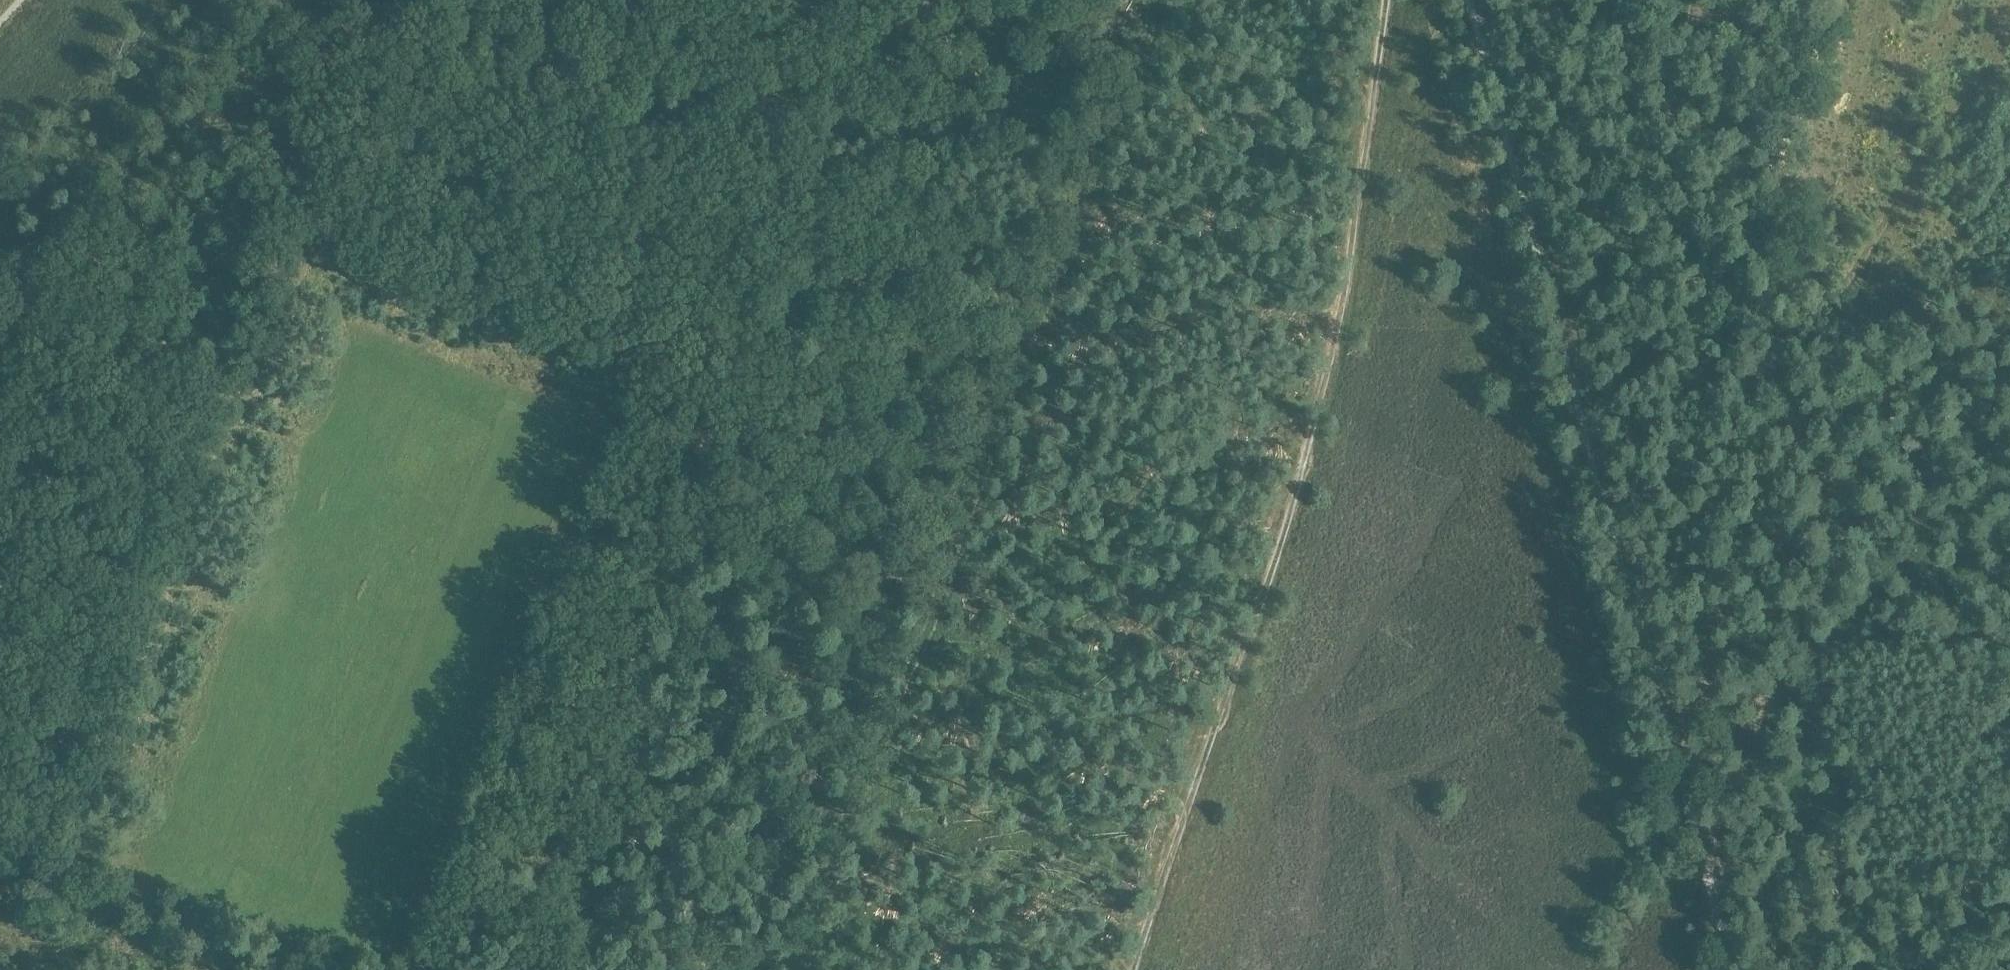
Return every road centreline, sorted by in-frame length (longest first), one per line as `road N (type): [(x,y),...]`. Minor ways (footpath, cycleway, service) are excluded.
road 1 (track): [(1385,0),(1360,195),(1298,488),(1134,969)]
road 2 (track): [(1744,969),(1481,0)]

